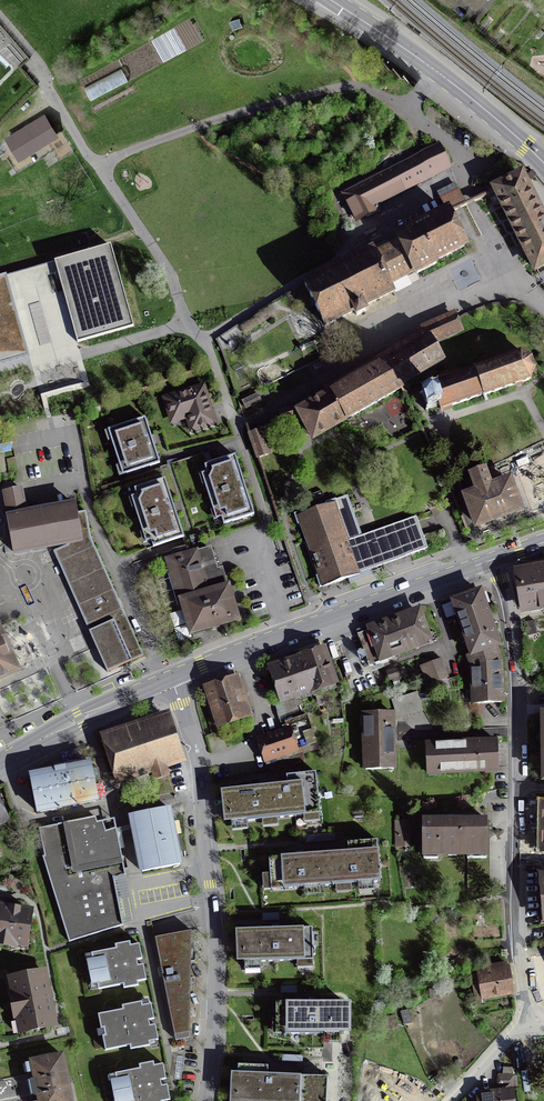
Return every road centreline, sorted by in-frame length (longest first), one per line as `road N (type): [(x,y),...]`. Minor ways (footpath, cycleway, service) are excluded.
road 1 (residential): [(291,634),(266,552),(266,518),(216,366),(187,323),(169,272),(97,165)]
road 2 (residential): [(534,1015),(518,931),(517,662),(494,560)]
road 3 (residential): [(169,679),(198,762),(216,945),(205,1100)]
road 4 (primary): [(331,0),(435,70),(543,162)]
road 5 (tertiary): [(291,634),(494,560)]
road 6 (tertiary): [(0,764),(169,679)]
road 7 (tertiary): [(169,679),(291,634)]

